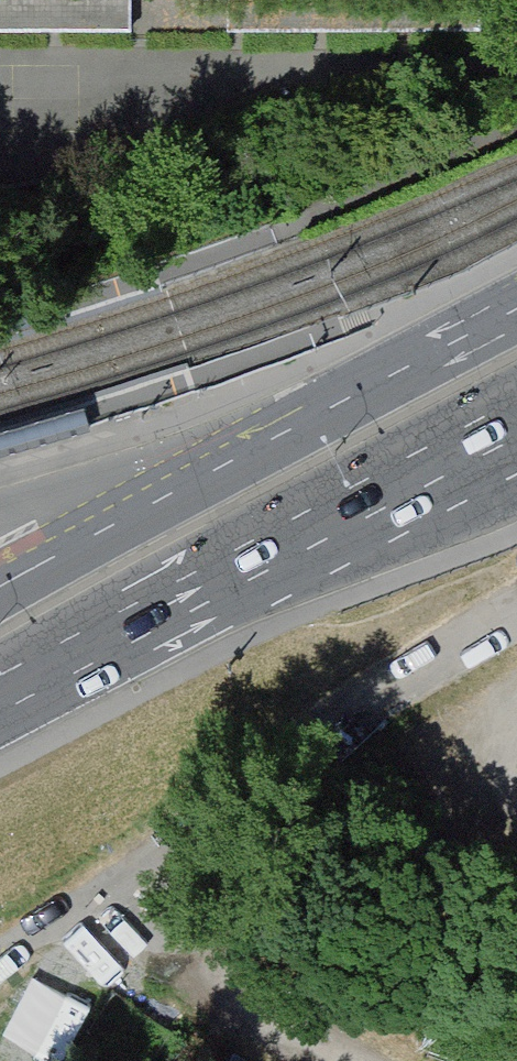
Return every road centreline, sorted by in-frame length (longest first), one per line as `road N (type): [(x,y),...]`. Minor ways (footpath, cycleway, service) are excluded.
road 1 (primary): [(0,709),(516,432)]
road 2 (primary): [(516,312),(0,588)]
road 3 (track): [(85,913),(314,1060)]

